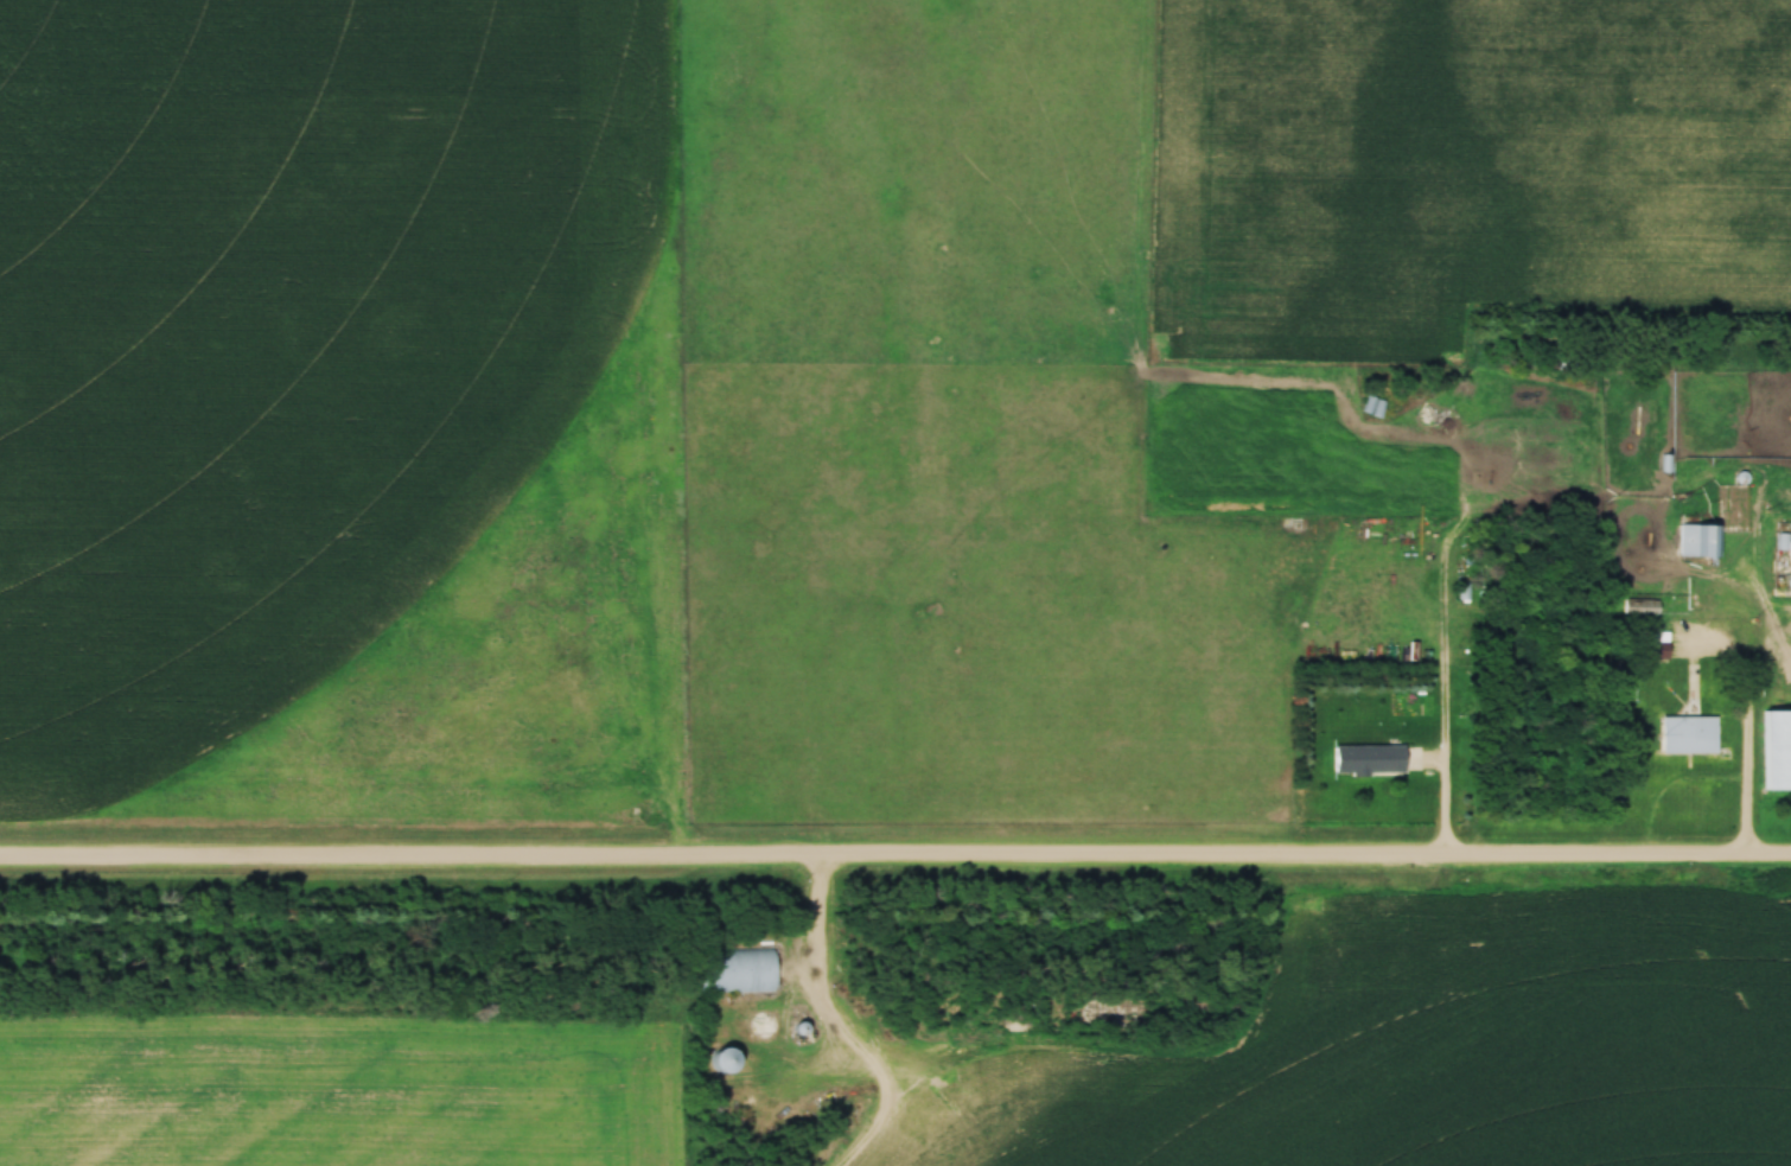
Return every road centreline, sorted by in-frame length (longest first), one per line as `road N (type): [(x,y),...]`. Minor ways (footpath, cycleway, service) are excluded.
road 1 (residential): [(0,860),(1790,856)]

